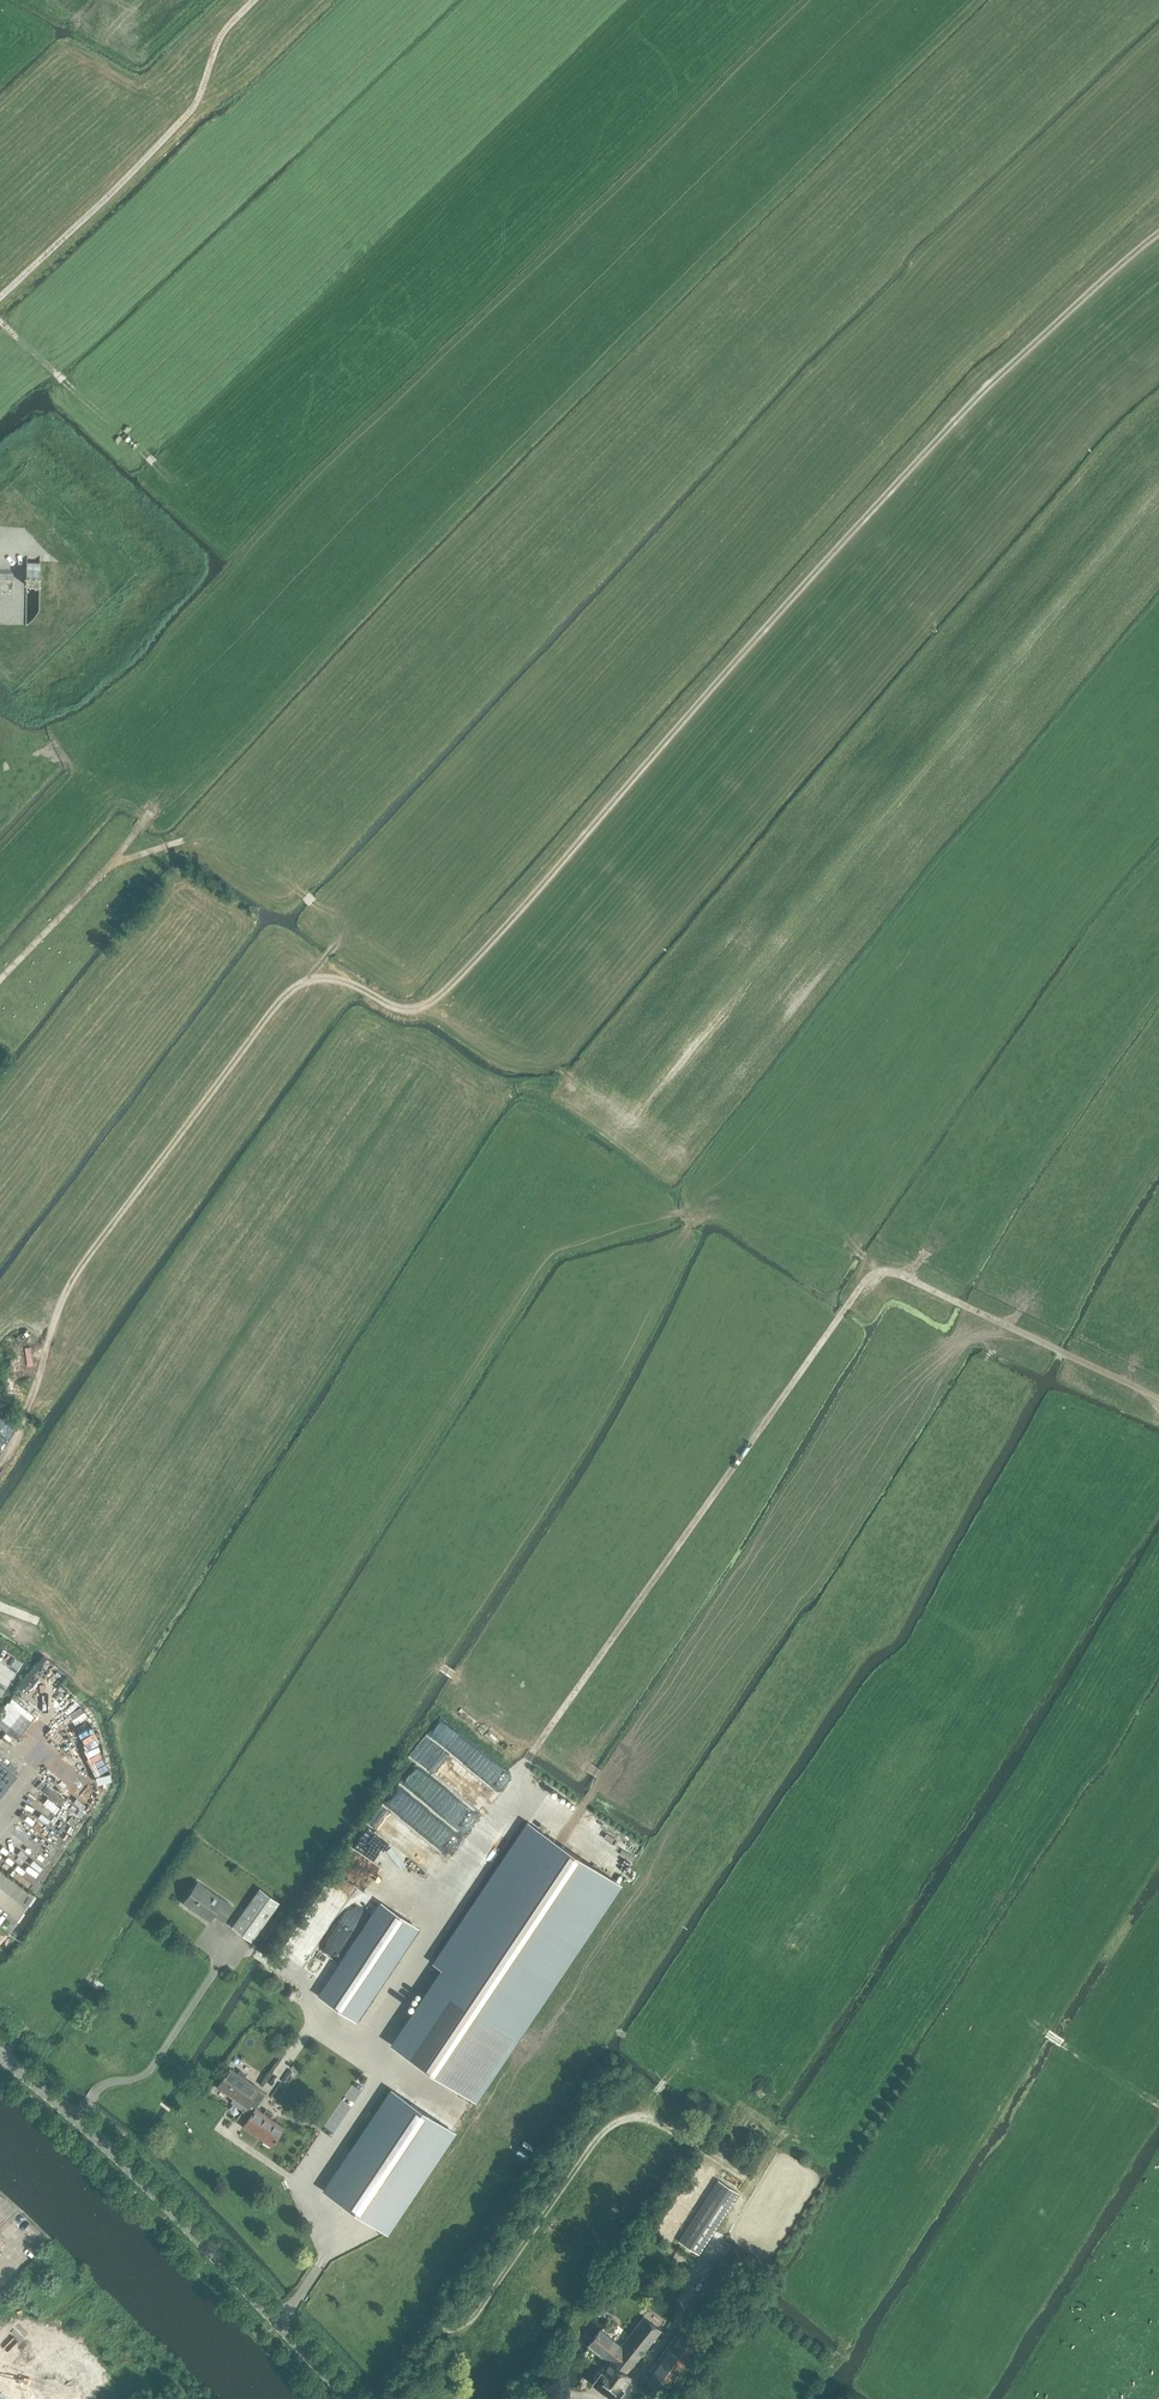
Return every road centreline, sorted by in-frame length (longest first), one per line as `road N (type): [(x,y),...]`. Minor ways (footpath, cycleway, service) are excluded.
road 1 (track): [(0,1468),(16,1445),(75,1277),(275,1007),(320,978),(405,1009),(446,992),(1028,351),(1158,241)]
road 2 (track): [(438,1920),(528,1759),(861,1285),(879,1273),(905,1276),(927,1253)]
road 3 (track): [(0,982),(111,866),(197,836),(298,888),(329,915),(343,933),(340,944),(307,981)]
road 4 (tertiary): [(349,2398),(184,2220),(0,2055)]
road 5 (track): [(0,298),(157,154),(193,108),(220,28),(248,0)]
road 6 (track): [(905,1276),(1158,1398)]

